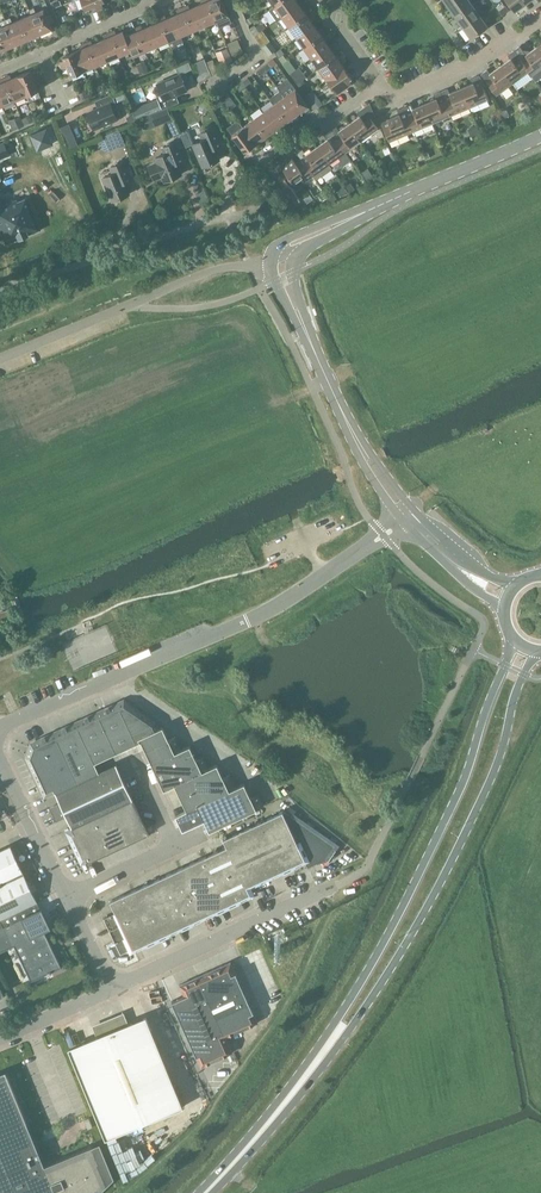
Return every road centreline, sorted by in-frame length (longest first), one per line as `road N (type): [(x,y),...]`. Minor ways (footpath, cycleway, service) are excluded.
road 1 (secondary): [(246,1151),(336,1049),(419,922),(494,772),(535,652)]
road 2 (secondary): [(516,642),(406,900),(353,995),(246,1151)]
road 3 (unclassified): [(110,681),(297,594),(408,516)]
road 4 (residential): [(0,294),(247,213),(257,206),(259,175)]
road 5 (unclassified): [(0,361),(212,271),(281,264)]
road 6 (unclassified): [(281,264),(293,245),(540,137)]
road 7 (unclassified): [(408,516),(340,408),(281,264)]
road 8 (unclassified): [(112,992),(325,892)]
road 9 (unclassified): [(110,681),(272,789)]
road 10 (unclassified): [(68,896),(175,848),(146,788)]
road 11 (residential): [(540,18),(474,63),(394,95),(379,86)]
road 12 (residential): [(150,0),(138,13),(0,71)]
road 13 (residential): [(257,166),(301,125),(332,120),(379,86)]
road 14 (unclassified): [(68,896),(0,764)]
road 15 (unclassified): [(408,516),(466,583),(505,609)]
road 16 (unclassified): [(516,588),(408,516)]
road 17 (unclassified): [(0,1037),(112,992)]

